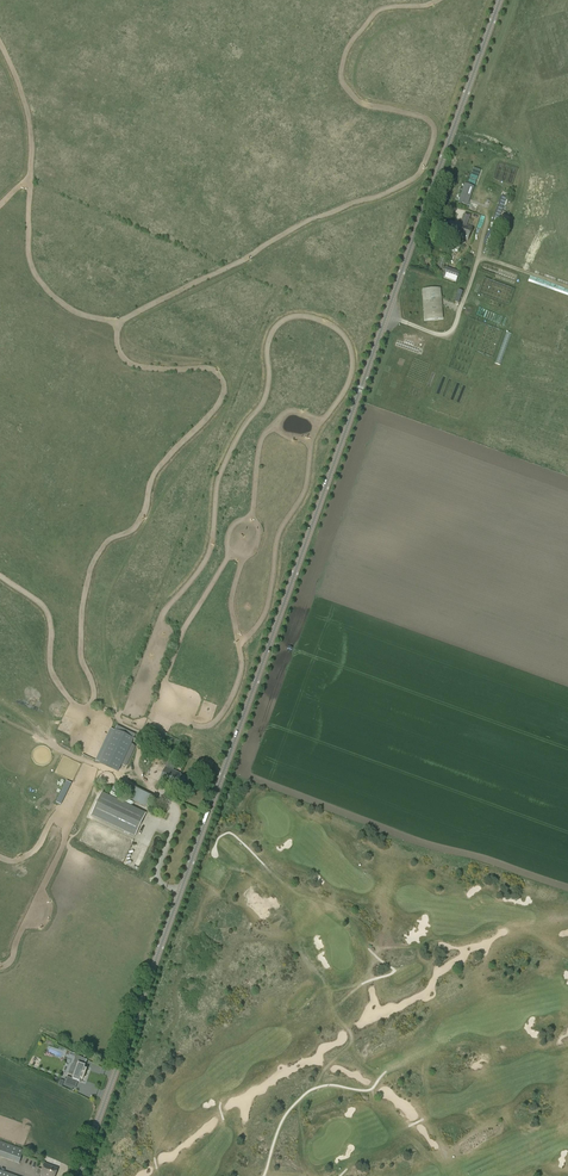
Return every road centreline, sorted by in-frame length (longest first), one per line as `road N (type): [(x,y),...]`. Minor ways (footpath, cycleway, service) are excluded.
road 1 (secondary): [(78,1175),(500,0)]
road 2 (track): [(450,0),(378,33),(356,63),(363,96),(437,120),(440,134),(419,183),(123,331),(146,351),(213,362),(231,384),(223,411),(150,513),(107,600),(106,677),(120,723),(137,735),(139,773),(155,794)]
road 3 (track): [(0,972),(17,960),(24,934),(52,919),(49,885),(84,823),(101,768)]
road 4 (track): [(240,841),(295,893),(347,918),(371,950),(437,938)]
road 5 (track): [(424,1108),(357,1060),(321,979),(294,945)]
road 6 (track): [(264,1175),(280,1125),(304,1095),(330,1086),(371,1091),(385,1073)]
road 7 (track): [(0,717),(155,794)]
road 8 (track): [(77,759),(28,780),(18,799),(25,846),(16,854),(0,849)]
road 9 (track): [(51,742),(41,677),(0,609)]
road 10 (track): [(0,195),(24,166),(19,115),(0,63)]
road 11 (track): [(441,122),(485,0)]
road 12 (track): [(450,1175),(424,1108),(429,1055)]

